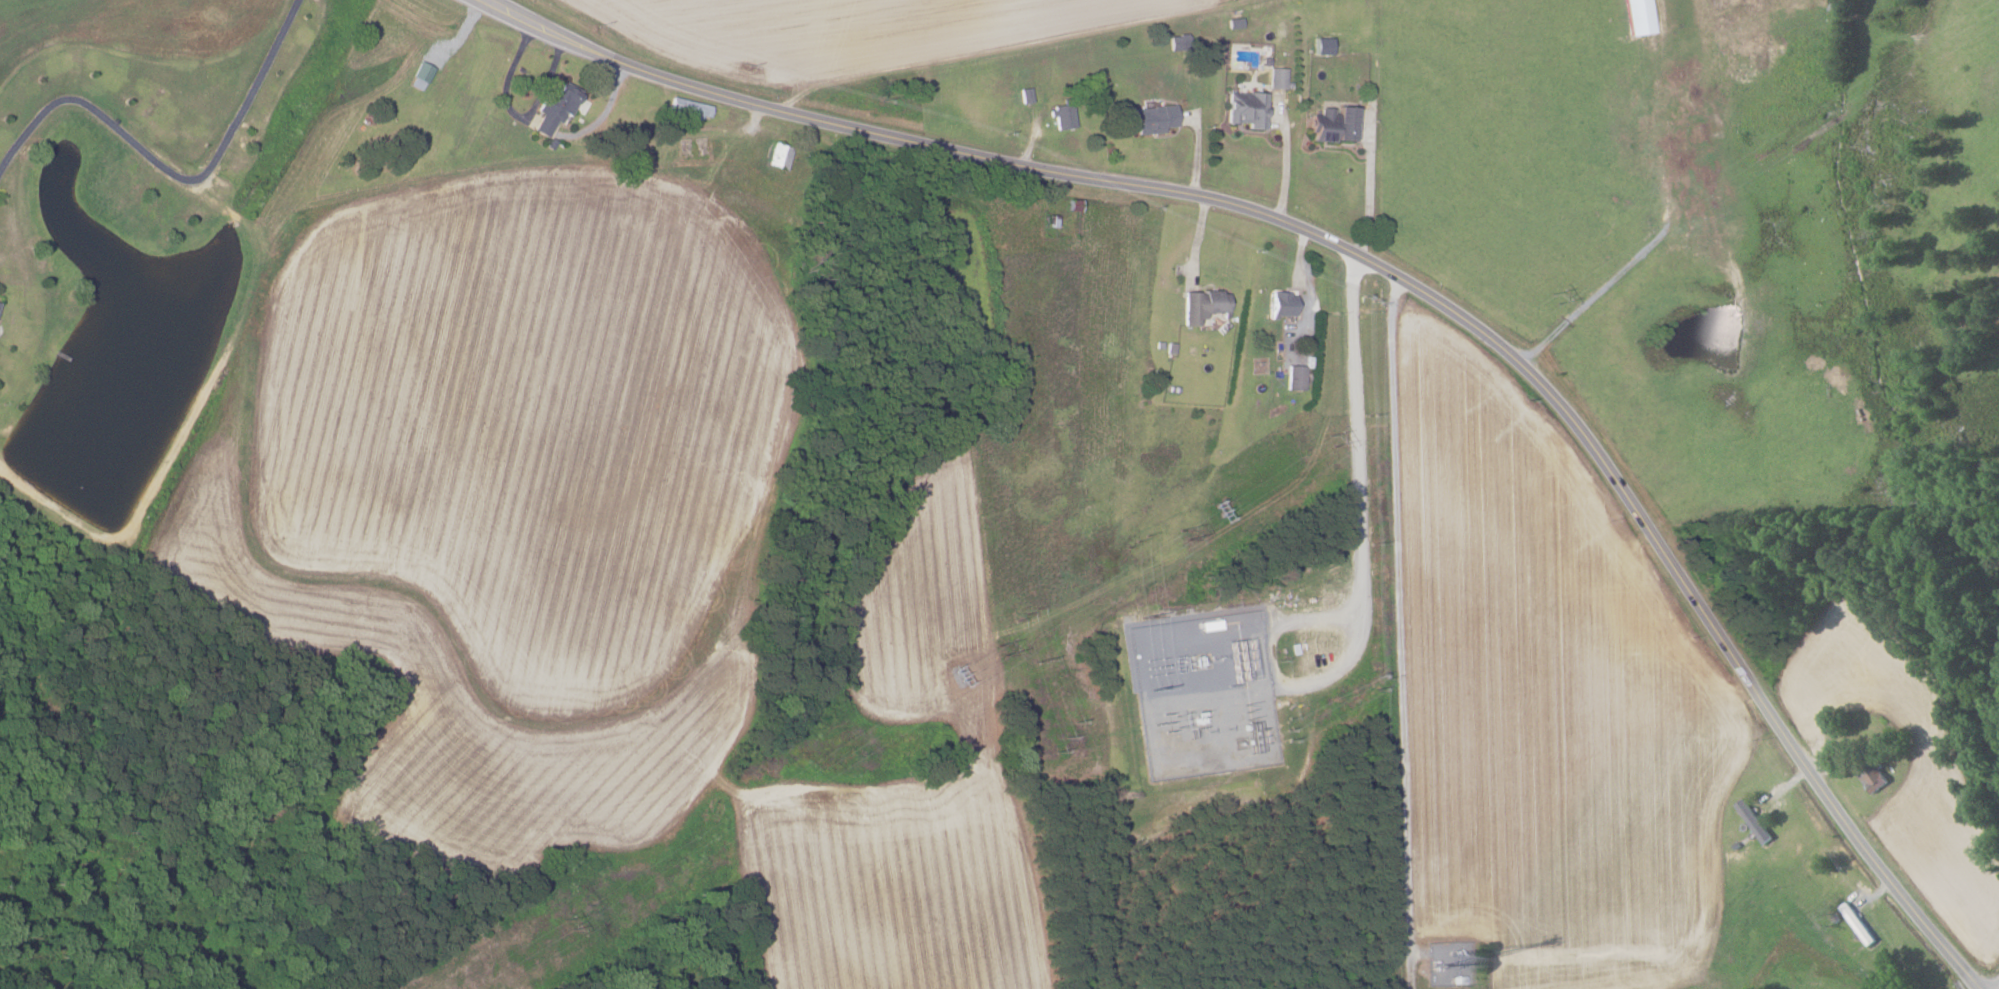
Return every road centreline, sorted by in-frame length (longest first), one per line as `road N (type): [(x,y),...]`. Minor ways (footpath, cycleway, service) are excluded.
road 1 (residential): [(1977,988),(1785,740),(1560,406),(1504,349),(1429,297),(1277,218),(750,103),(632,67),(484,0)]

